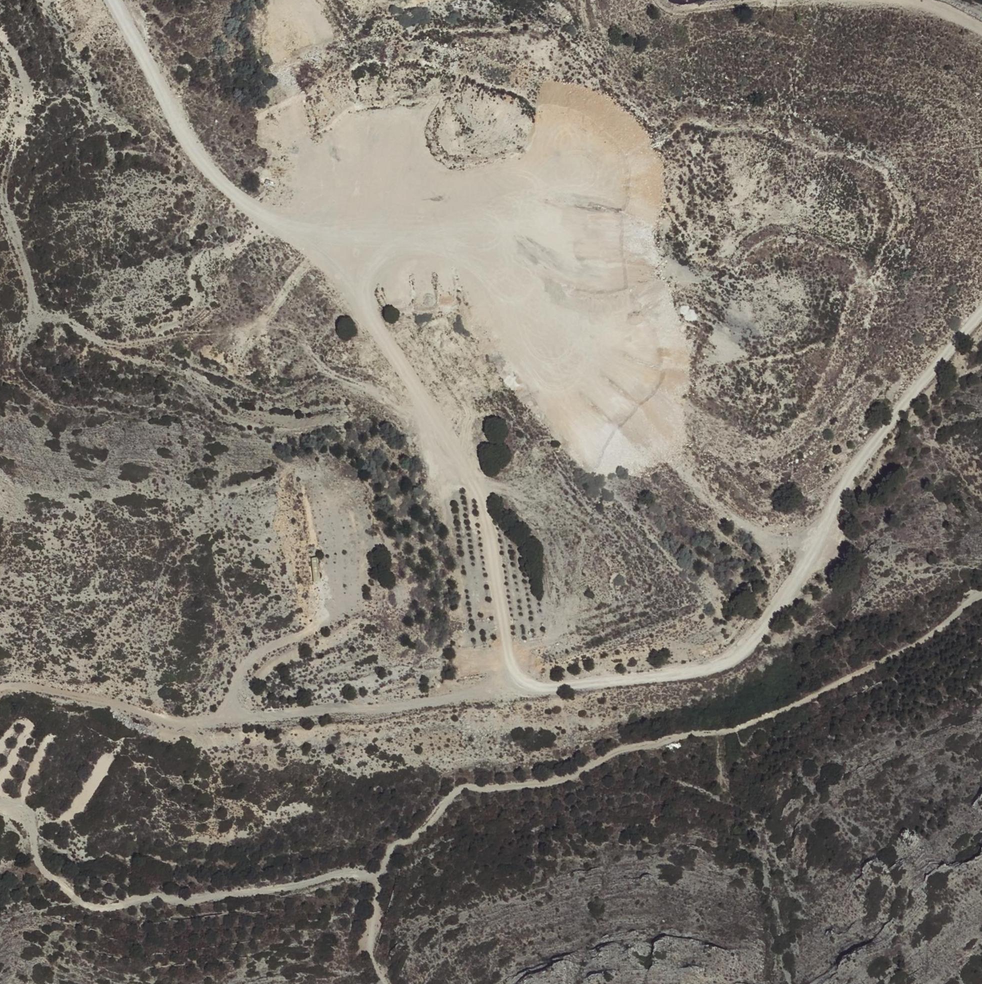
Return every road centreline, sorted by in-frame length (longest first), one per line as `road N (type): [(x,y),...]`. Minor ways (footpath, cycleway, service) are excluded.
road 1 (track): [(981,593),(937,630),(701,737),(544,789),(463,793),(372,870),(103,908),(80,902),(42,868),(27,814),(0,802)]
road 2 (track): [(0,39),(24,97),(1,190),(39,313),(101,347),(269,329),(296,337),(314,362),(381,402),(421,406)]

